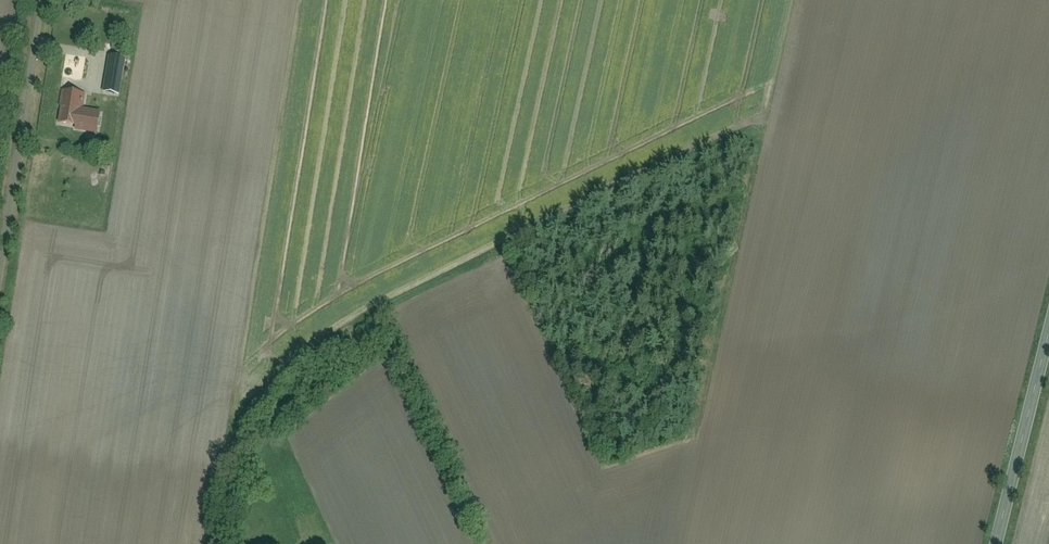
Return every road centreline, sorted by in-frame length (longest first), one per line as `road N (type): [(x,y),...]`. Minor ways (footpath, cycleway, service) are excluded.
road 1 (residential): [(46,0),(0,292)]
road 2 (tertiary): [(1048,338),(997,543)]

